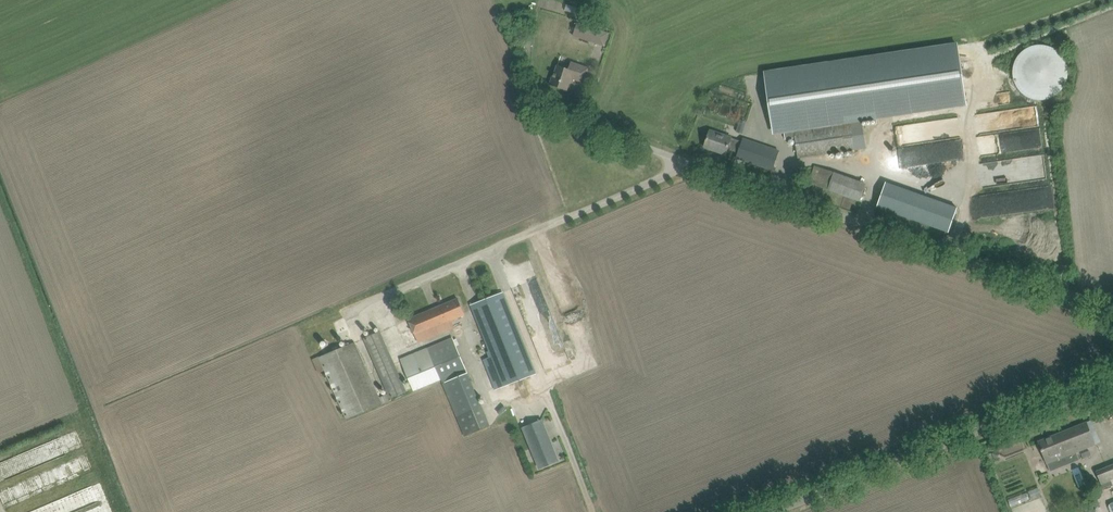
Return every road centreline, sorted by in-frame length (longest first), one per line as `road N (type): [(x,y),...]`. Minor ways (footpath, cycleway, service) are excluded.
road 1 (unclassified): [(1112,308),(587,127)]
road 2 (unclassified): [(773,511),(1112,376)]

